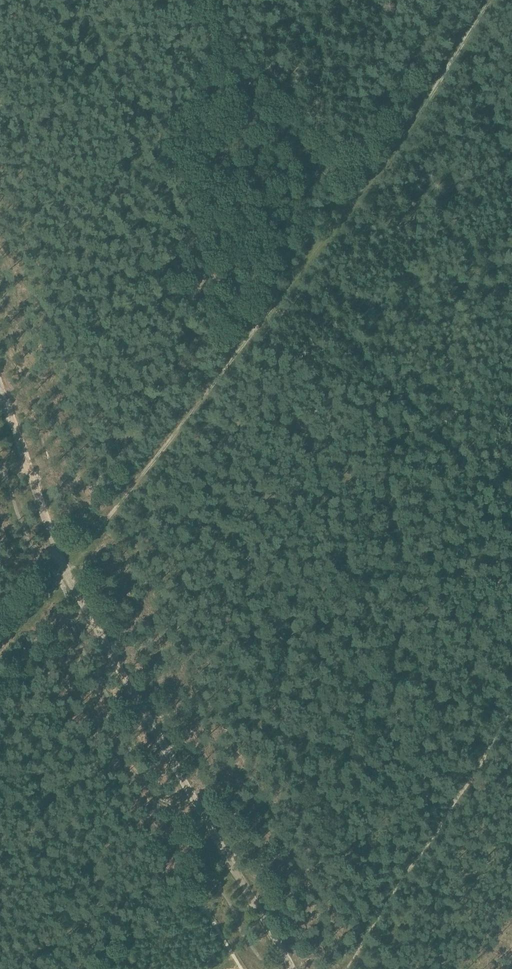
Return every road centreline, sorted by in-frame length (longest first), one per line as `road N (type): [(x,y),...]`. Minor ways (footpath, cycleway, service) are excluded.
road 1 (track): [(491,0),(358,197),(68,575)]
road 2 (track): [(68,575),(294,968)]
road 3 (track): [(375,173),(324,139),(198,0)]
road 4 (track): [(68,575),(0,390)]

